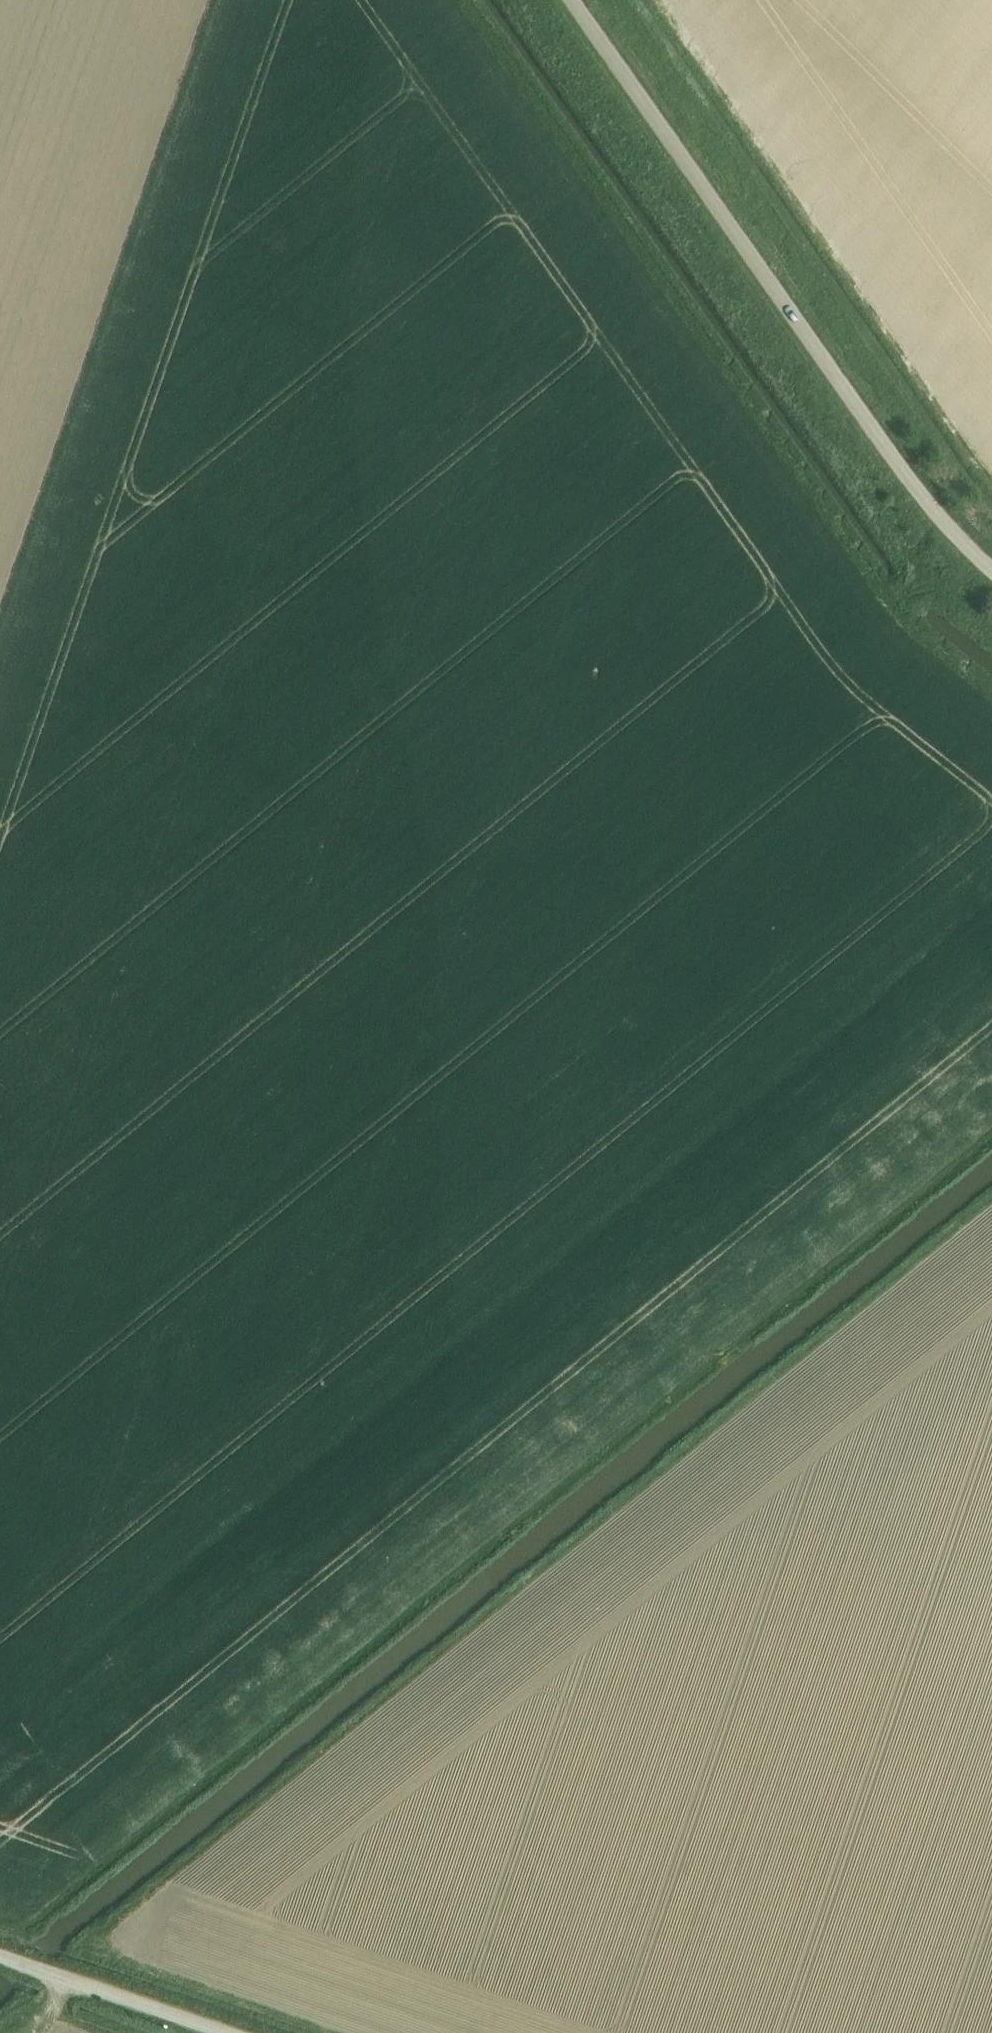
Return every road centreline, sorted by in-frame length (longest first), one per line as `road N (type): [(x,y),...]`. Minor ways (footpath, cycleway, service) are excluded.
road 1 (unclassified): [(991,570),(912,483),(572,0)]
road 2 (unclassified): [(228,2032),(0,1955)]

